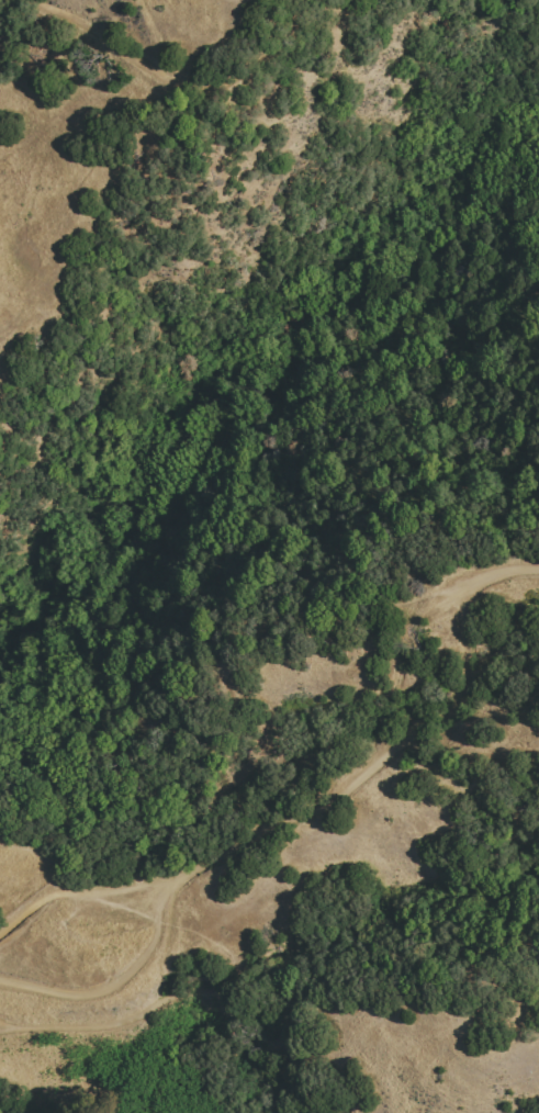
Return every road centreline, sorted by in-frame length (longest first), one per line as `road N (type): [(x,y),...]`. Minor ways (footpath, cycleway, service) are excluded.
road 1 (track): [(538,575),(493,584),(476,599),(472,685),(453,713),(312,816),(200,869),(119,985),(86,996),(0,982)]
road 2 (track): [(290,0),(207,89),(32,0)]
road 3 (track): [(0,940),(37,904),(200,869)]

